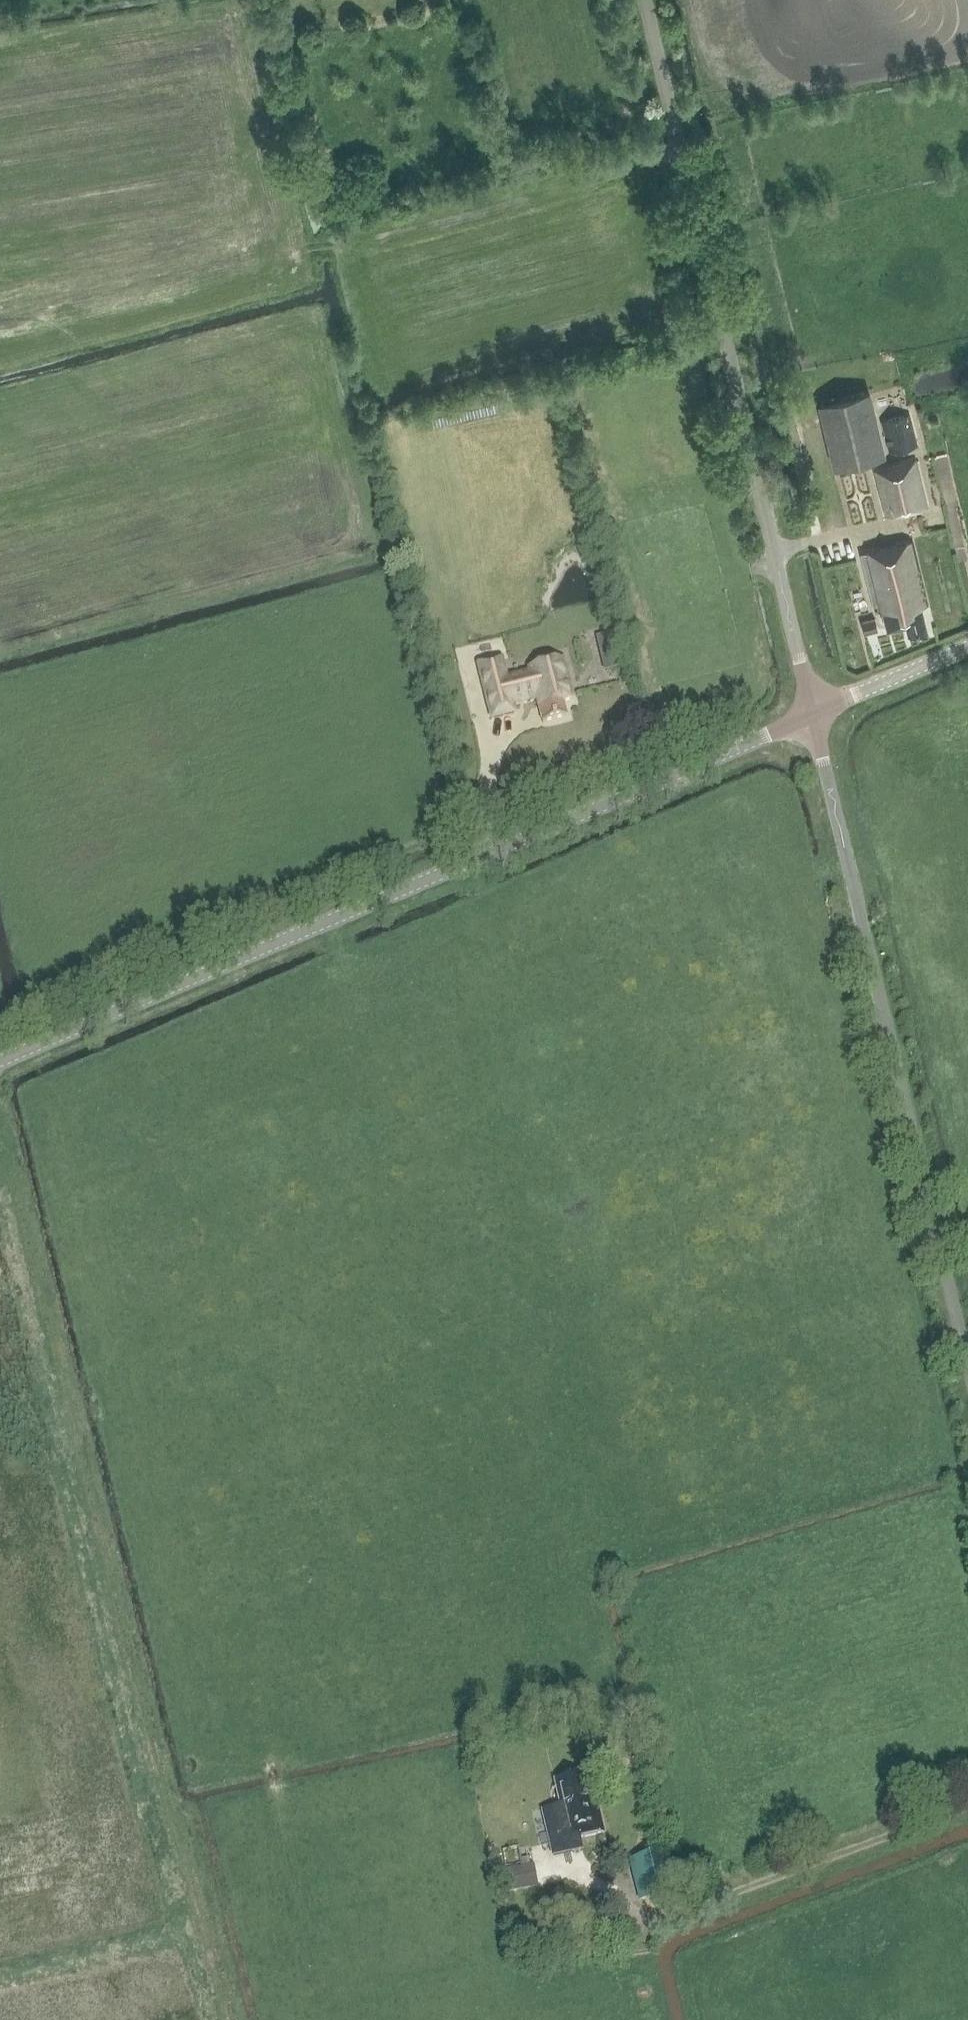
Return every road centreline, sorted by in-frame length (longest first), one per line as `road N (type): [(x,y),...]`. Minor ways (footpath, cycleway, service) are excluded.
road 1 (tertiary): [(0,1065),(814,714)]
road 2 (unclassified): [(814,714),(646,0)]
road 3 (unclassified): [(967,1416),(814,714)]
road 4 (track): [(967,1809),(663,1919)]
road 5 (tertiary): [(814,714),(967,649)]

